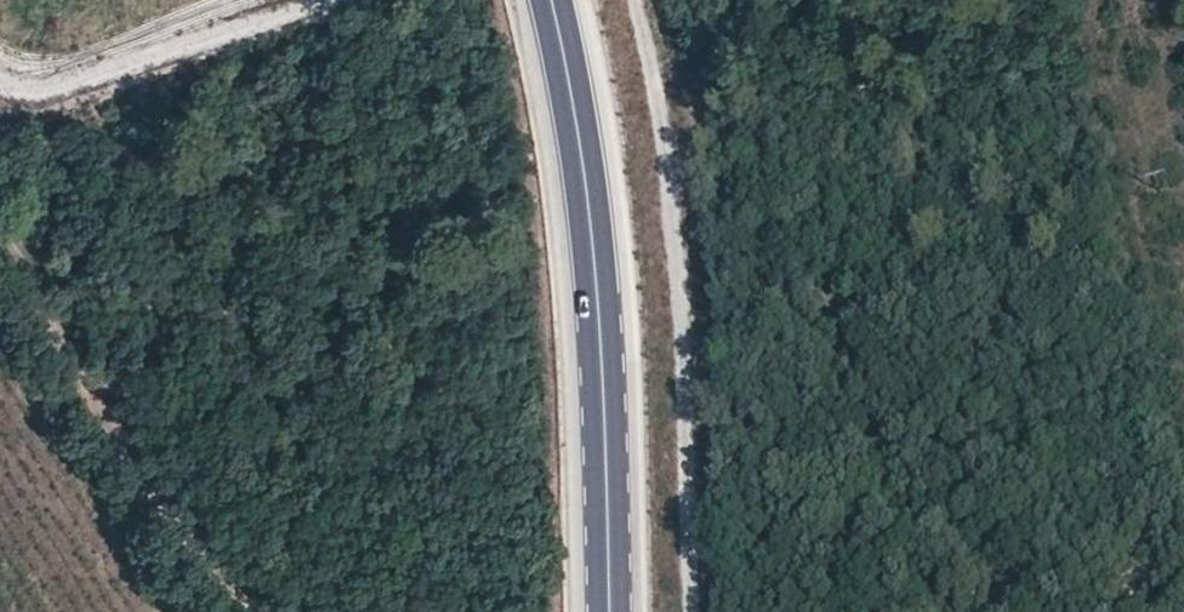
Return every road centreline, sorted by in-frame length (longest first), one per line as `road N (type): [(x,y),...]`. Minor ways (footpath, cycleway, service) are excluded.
road 1 (track): [(634,0),(671,166),(692,611)]
road 2 (primary): [(615,611),(613,467),(560,0)]
road 3 (track): [(0,225),(54,333),(114,404),(147,472),(217,566),(265,611)]

